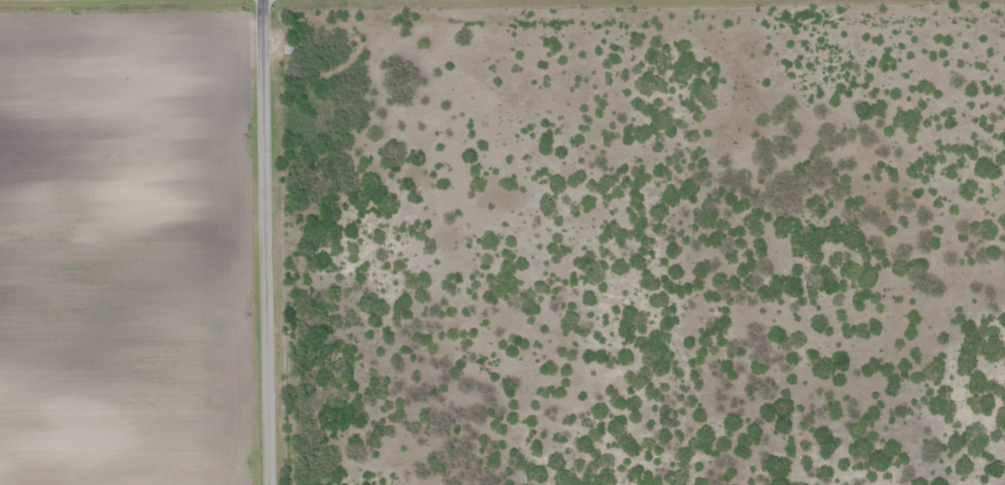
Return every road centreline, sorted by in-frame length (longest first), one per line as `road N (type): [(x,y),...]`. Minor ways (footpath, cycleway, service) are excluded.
road 1 (residential): [(293,484),(267,0)]

